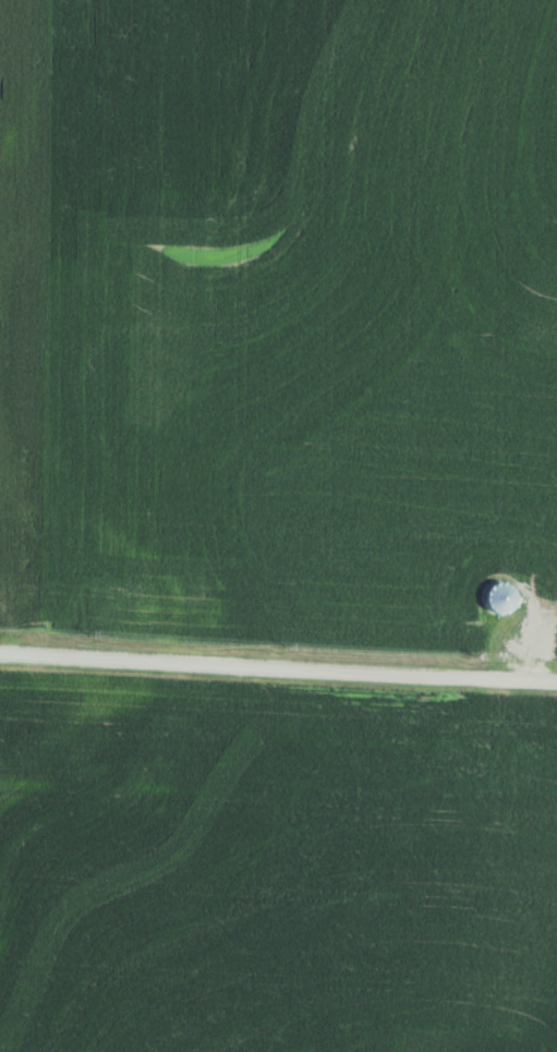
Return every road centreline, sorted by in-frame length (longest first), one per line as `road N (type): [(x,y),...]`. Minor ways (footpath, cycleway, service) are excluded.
road 1 (residential): [(0,650),(556,685)]

